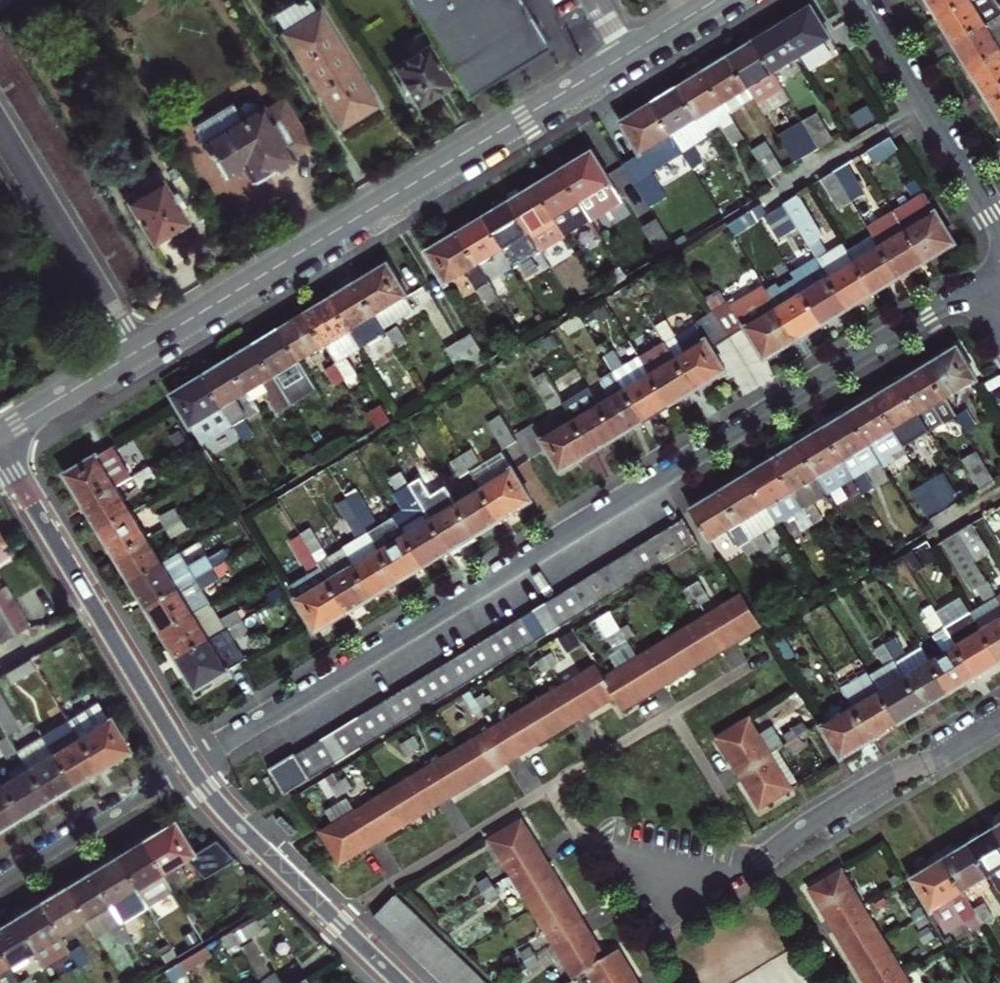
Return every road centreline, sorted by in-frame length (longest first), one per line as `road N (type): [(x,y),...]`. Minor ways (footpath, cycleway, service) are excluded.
road 1 (residential): [(999,298),(926,314),(190,766)]
road 2 (tertiary): [(626,53),(134,351)]
road 3 (residential): [(607,846),(709,874),(742,868),(878,782),(999,719)]
road 4 (secondary): [(190,766),(0,452)]
road 5 (secondary): [(401,982),(248,837),(190,766)]
road 6 (residential): [(863,0),(999,227)]
road 7 (residential): [(0,131),(134,351)]
road 8 (residential): [(0,883),(190,766)]
road 9 (tertiary): [(134,351),(0,433)]

